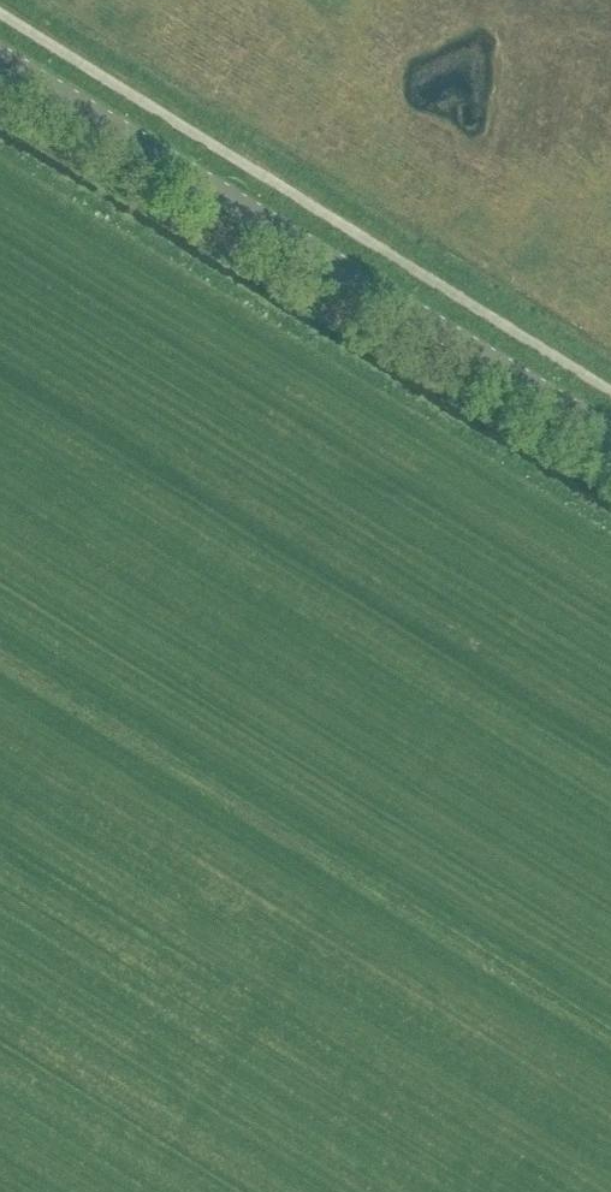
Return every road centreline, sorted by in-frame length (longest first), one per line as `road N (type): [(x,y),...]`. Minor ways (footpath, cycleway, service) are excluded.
road 1 (tertiary): [(610,435),(0,57)]

